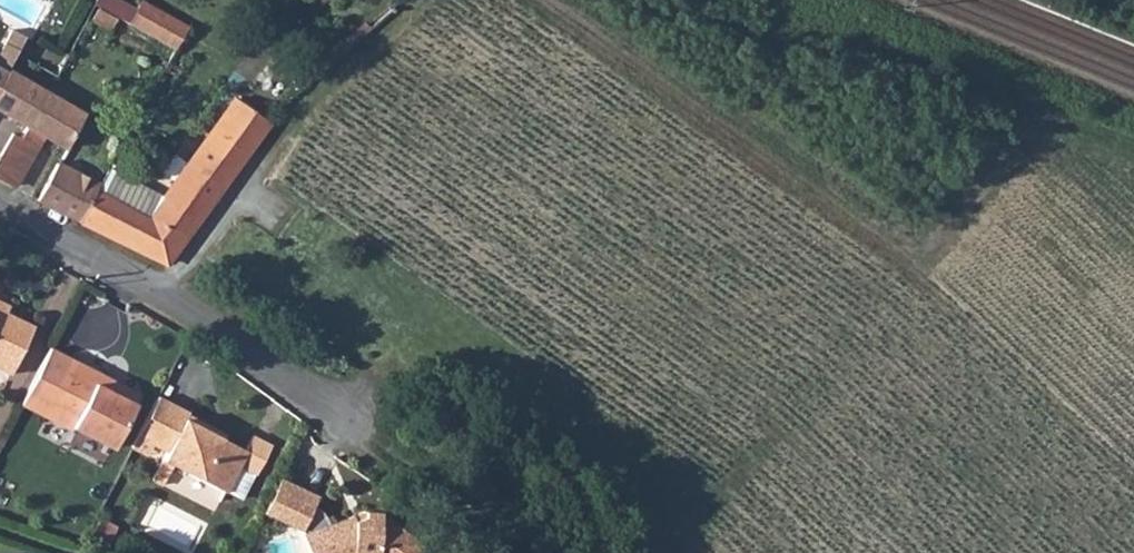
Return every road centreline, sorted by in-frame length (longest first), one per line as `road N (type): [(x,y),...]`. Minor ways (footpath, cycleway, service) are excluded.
road 1 (residential): [(0,208),(170,296),(545,552)]
road 2 (track): [(170,296),(296,117),(432,0)]

